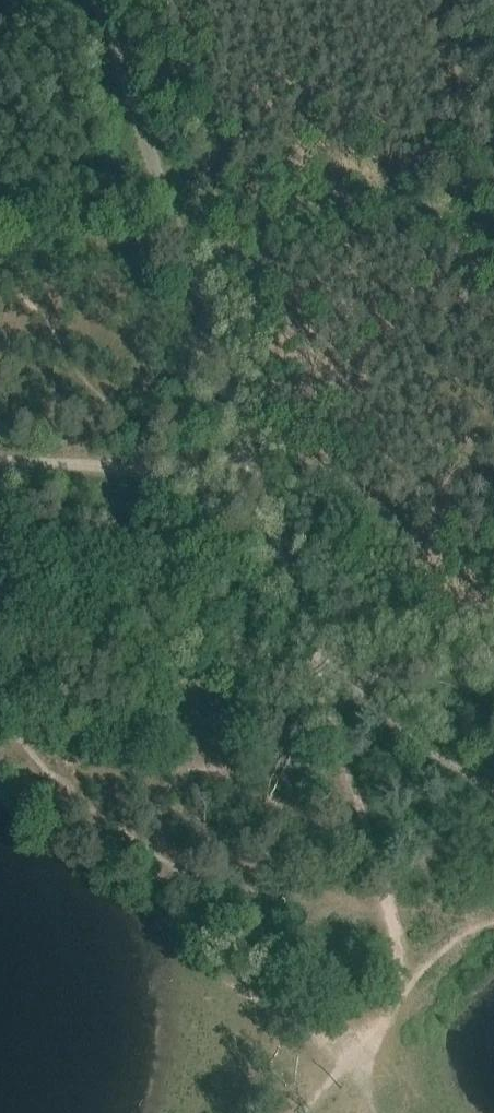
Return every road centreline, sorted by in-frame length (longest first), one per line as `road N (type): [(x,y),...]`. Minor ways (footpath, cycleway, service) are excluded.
road 1 (track): [(251,482),(92,0)]
road 2 (track): [(251,482),(0,465)]
road 3 (track): [(324,694),(251,482)]
road 4 (track): [(493,662),(324,694)]

